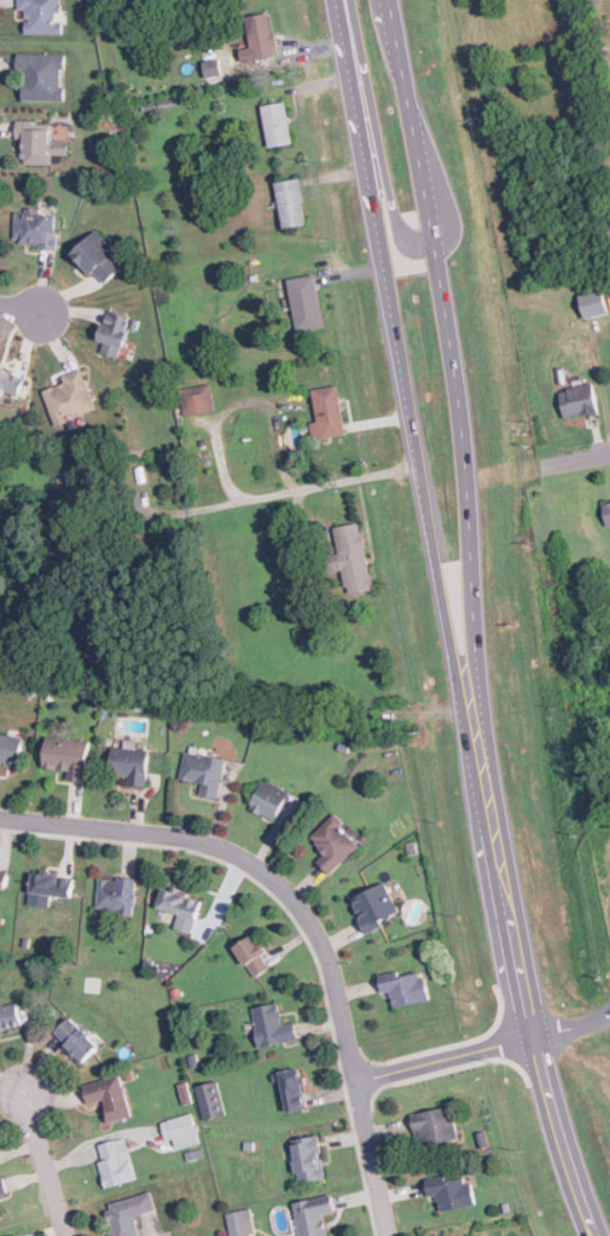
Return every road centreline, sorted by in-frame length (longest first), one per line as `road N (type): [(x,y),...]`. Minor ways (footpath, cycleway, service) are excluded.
road 1 (trunk): [(472,708),(467,482),(397,22)]
road 2 (residential): [(0,816),(191,840),(283,888),(331,975),(388,1235)]
road 3 (trunk): [(595,1235),(553,1121),(472,708)]
road 4 (trunk): [(377,224),(452,655),(472,708)]
road 5 (trunk): [(350,0),(394,213),(431,244)]
road 6 (trunk): [(339,0),(377,224)]
road 7 (residential): [(534,1037),(356,1079)]
road 8 (residential): [(65,1235),(22,1092)]

